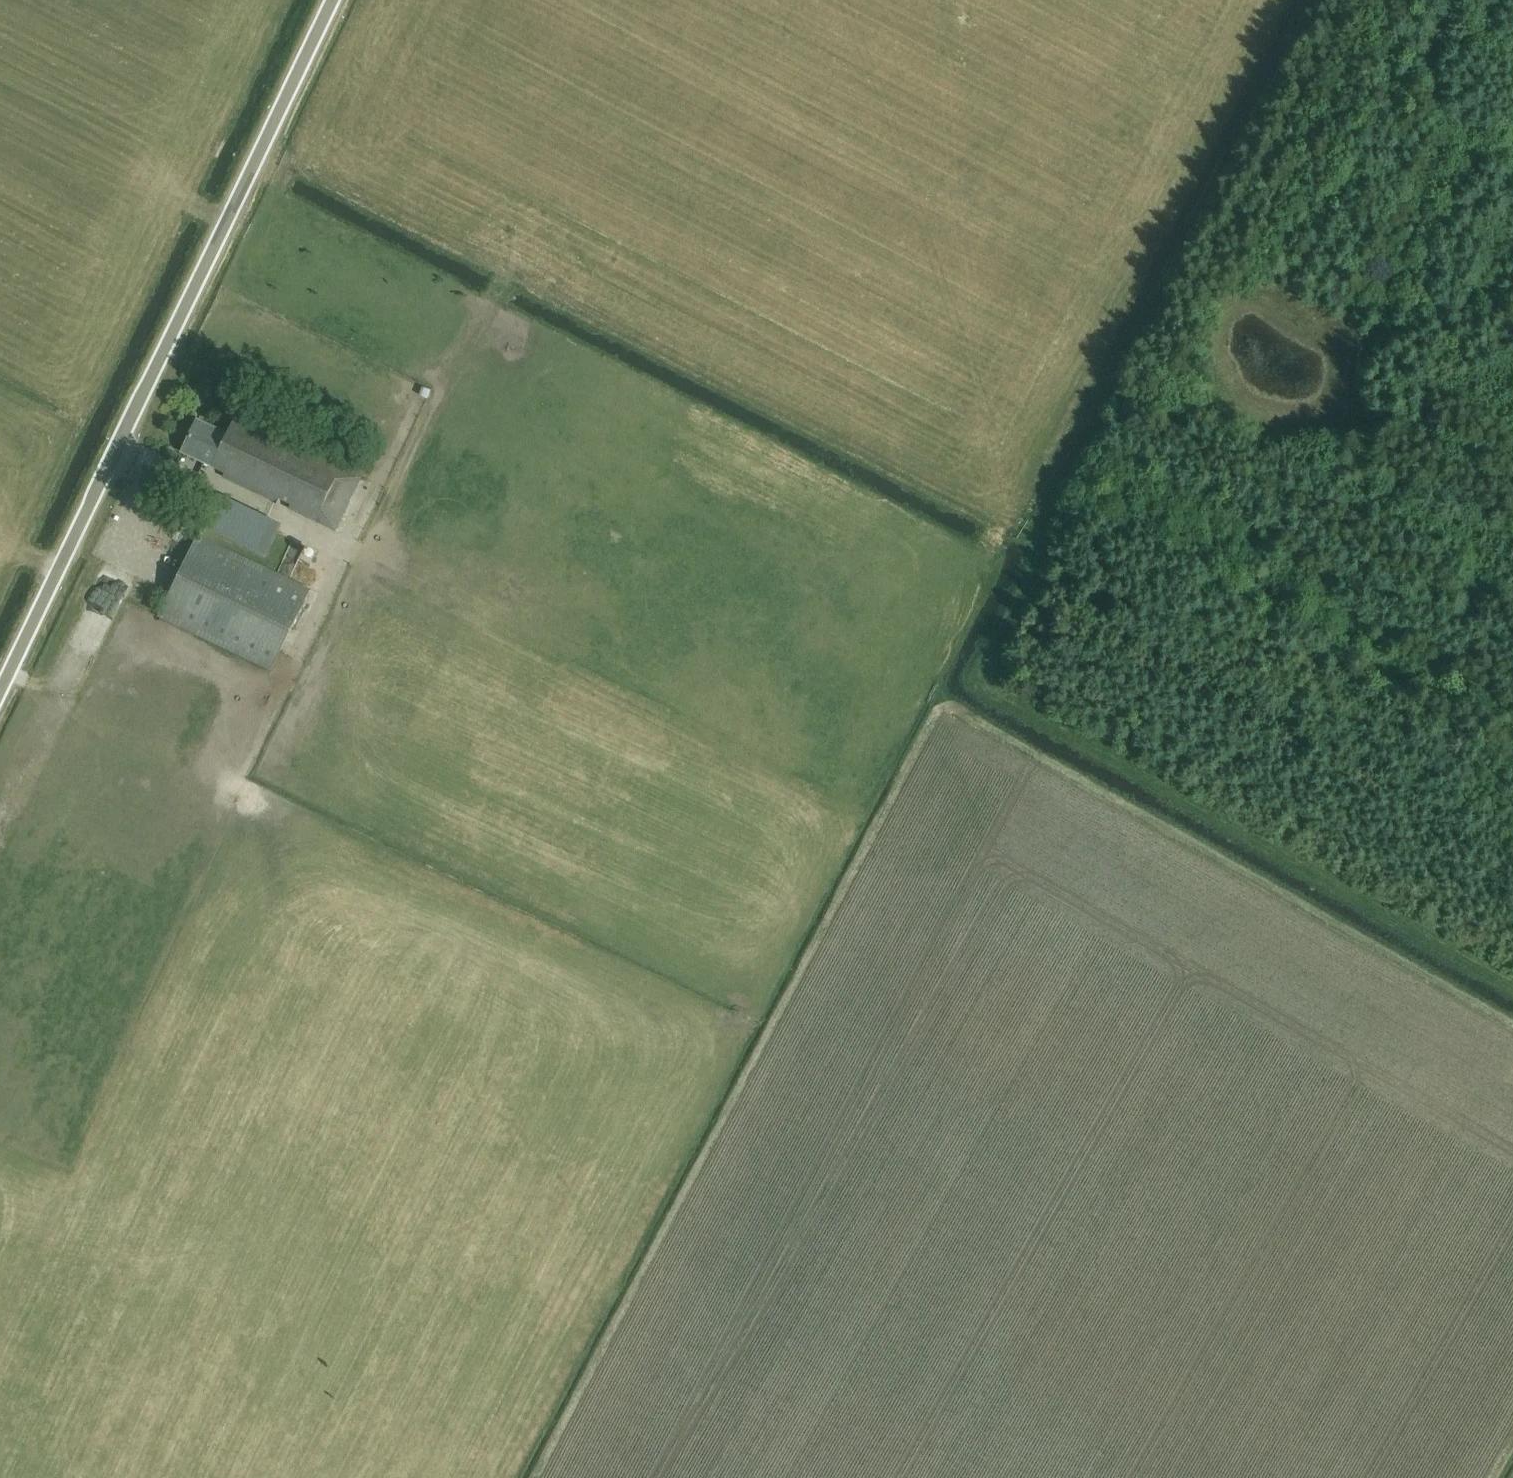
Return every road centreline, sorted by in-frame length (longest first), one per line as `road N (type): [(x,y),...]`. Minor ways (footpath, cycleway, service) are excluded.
road 1 (track): [(1314,0),(1055,499),(1047,559),(983,676),(1512,975)]
road 2 (unclassified): [(0,686),(330,0)]

